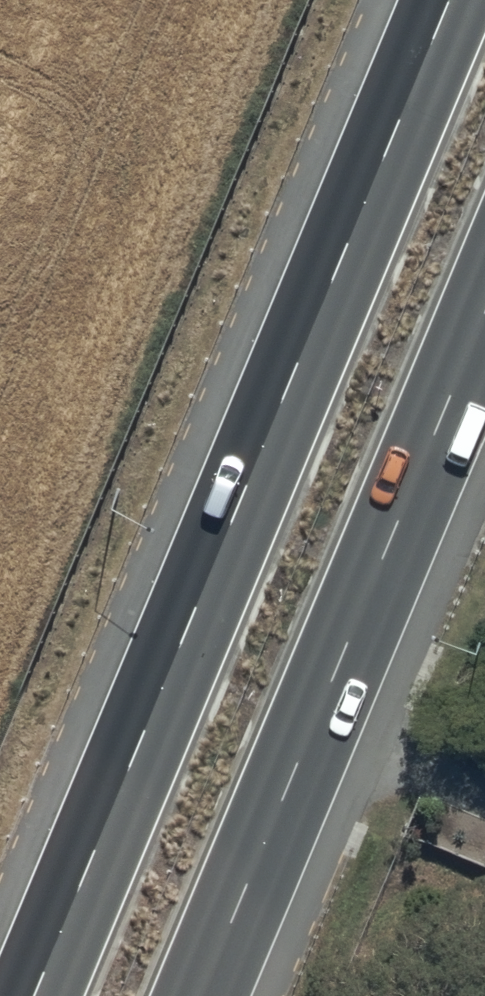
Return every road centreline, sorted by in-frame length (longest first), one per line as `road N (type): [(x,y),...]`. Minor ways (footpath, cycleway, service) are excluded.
road 1 (trunk): [(34,995),(449,0)]
road 2 (trunk): [(484,321),(203,995)]

